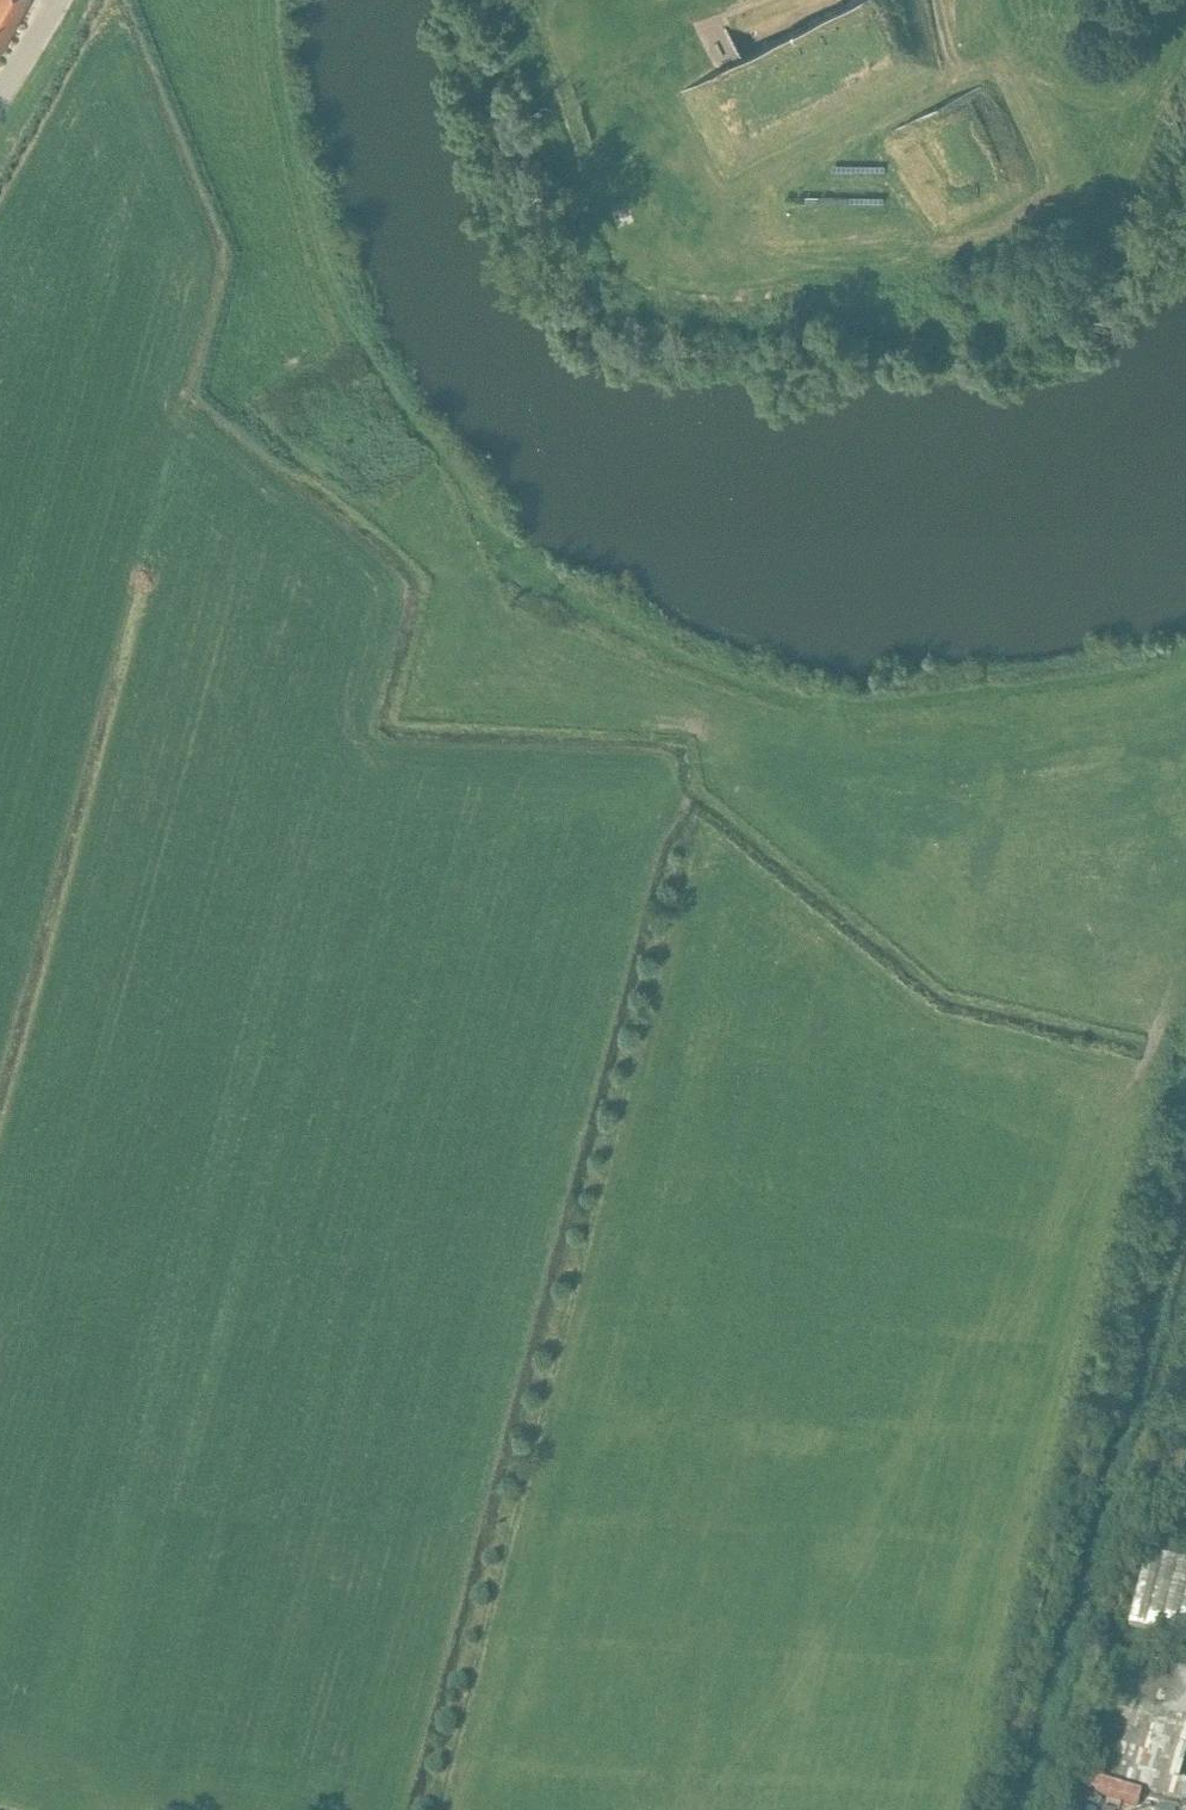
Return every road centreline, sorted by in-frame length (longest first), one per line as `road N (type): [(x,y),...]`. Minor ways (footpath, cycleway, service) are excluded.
road 1 (unclassified): [(0,113),(62,0)]

